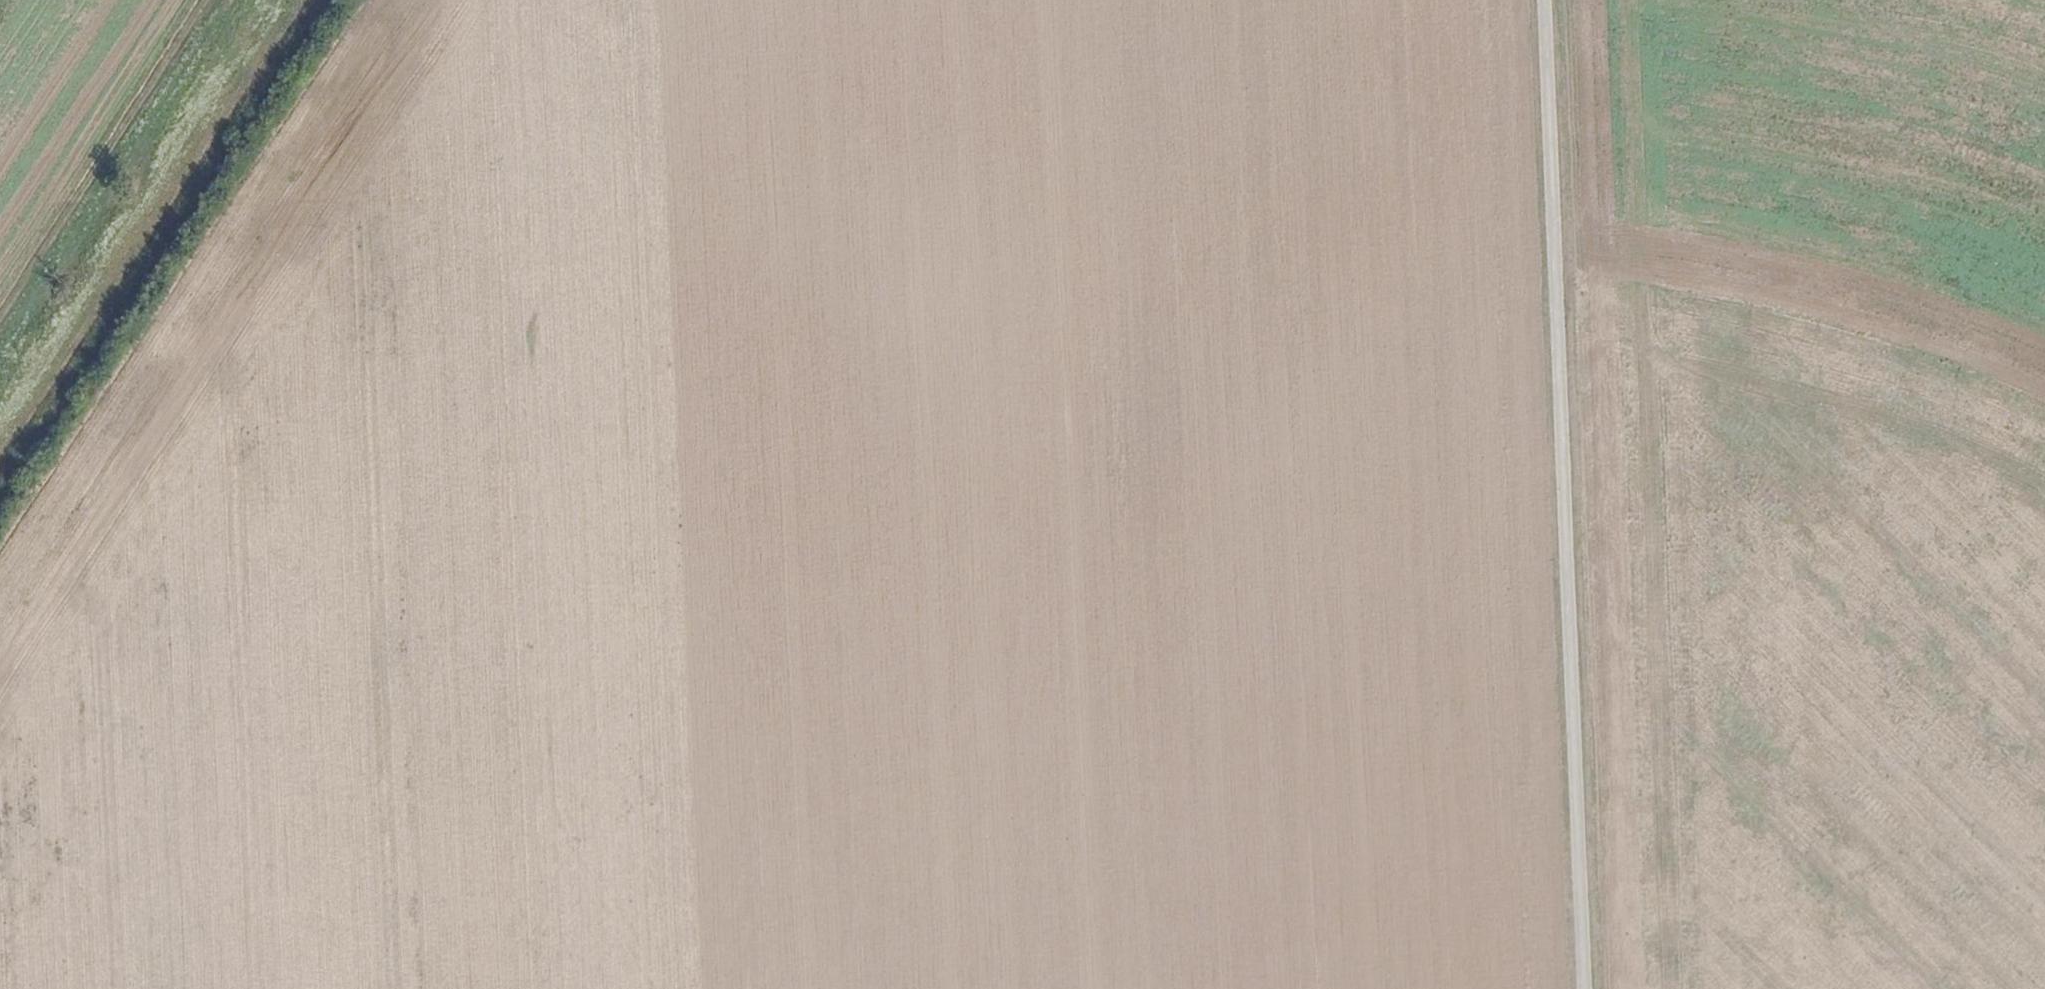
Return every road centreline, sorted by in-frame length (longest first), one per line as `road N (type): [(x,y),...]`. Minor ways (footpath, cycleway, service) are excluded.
road 1 (residential): [(1544,0),(1590,988)]
road 2 (track): [(0,308),(203,0)]

